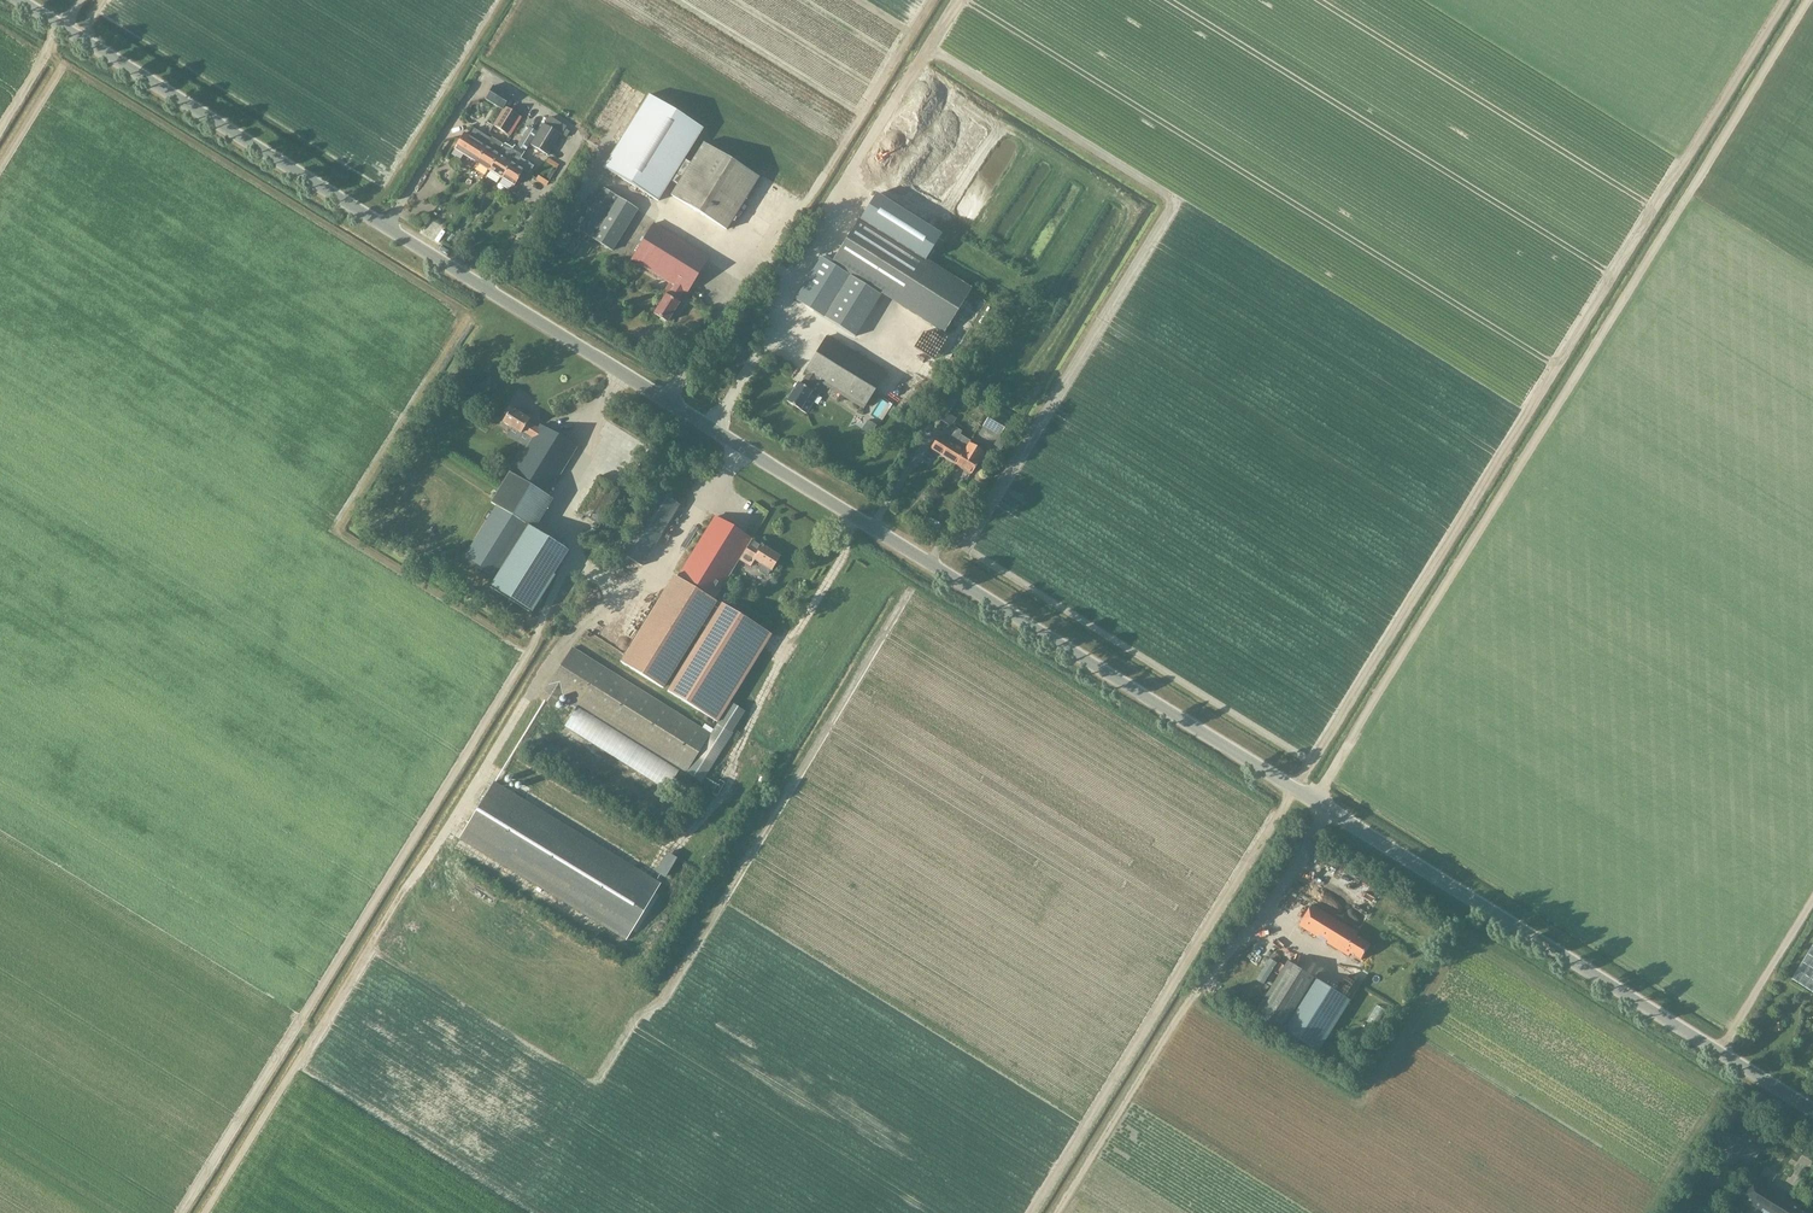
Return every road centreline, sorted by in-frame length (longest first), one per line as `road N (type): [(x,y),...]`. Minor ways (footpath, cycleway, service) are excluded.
road 1 (unclassified): [(1812,1109),(19,0)]

